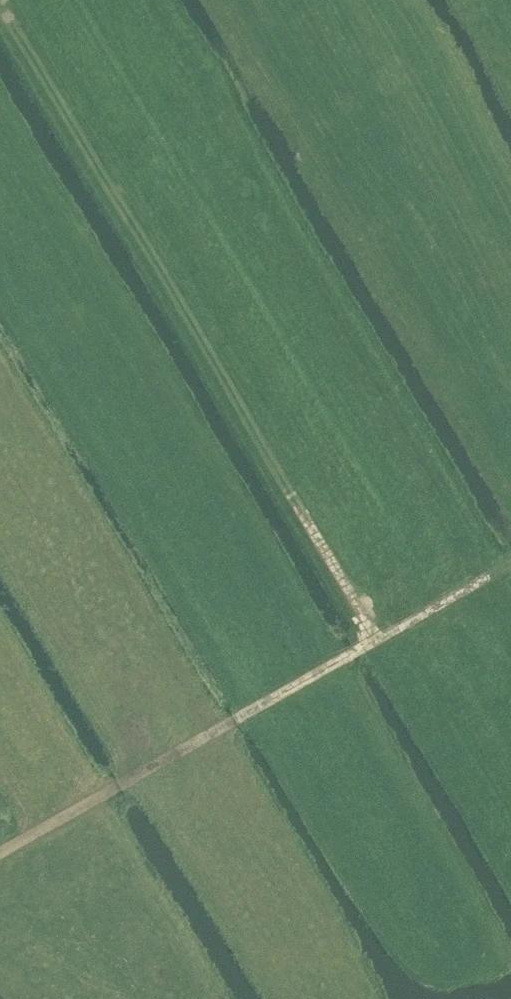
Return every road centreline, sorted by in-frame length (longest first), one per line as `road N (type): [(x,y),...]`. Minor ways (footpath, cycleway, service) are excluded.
road 1 (track): [(0,854),(510,564)]
road 2 (track): [(378,640),(298,504)]

